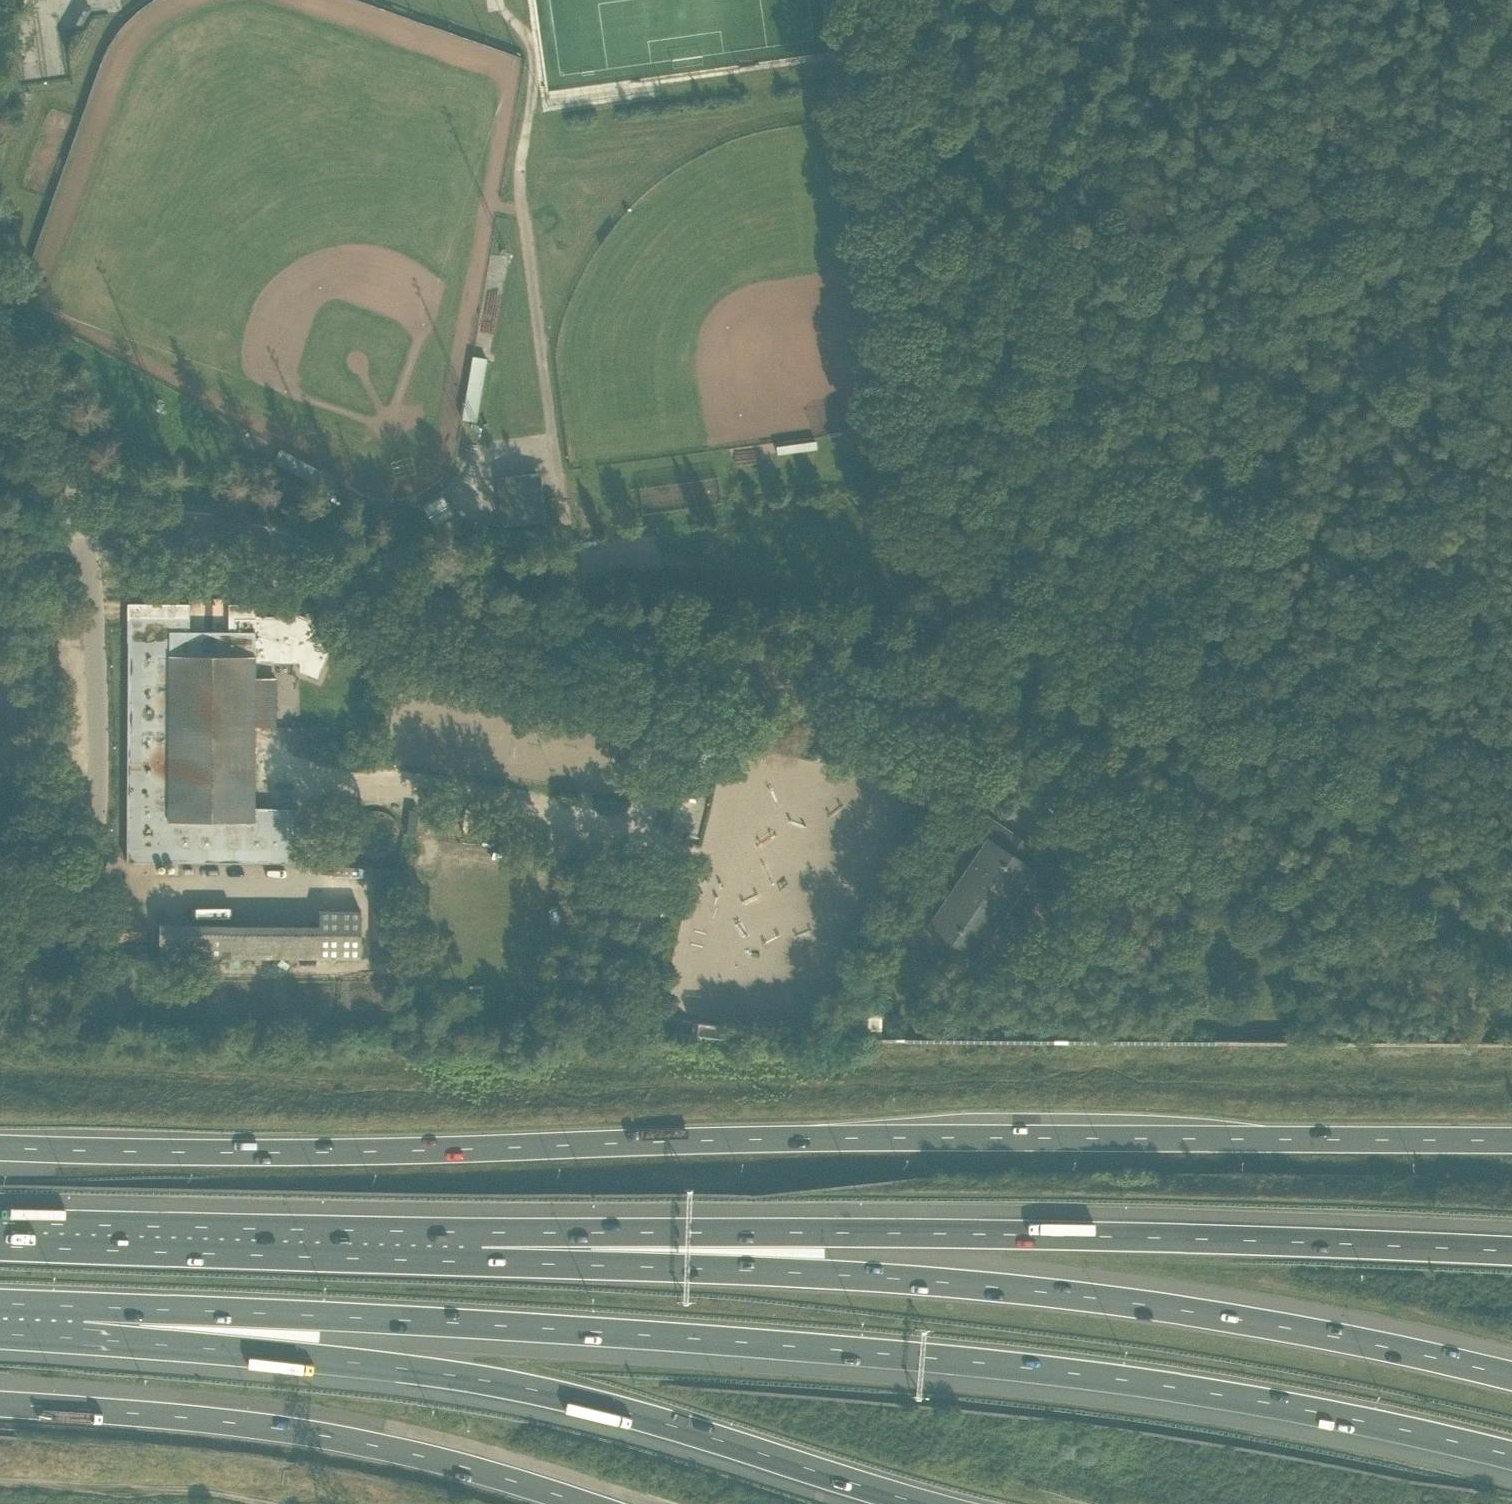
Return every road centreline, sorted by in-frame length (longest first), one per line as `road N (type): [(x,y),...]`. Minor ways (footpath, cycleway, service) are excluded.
road 1 (track): [(852,0),(941,689),(929,707),(419,615),(289,550),(205,531),(82,533)]
road 2 (trunk): [(1511,1140),(851,1137),(349,1153),(0,1150)]
road 3 (motorway): [(79,1314),(498,1327),(937,1357),(1175,1387),(1511,1455)]
road 4 (track): [(935,645),(1004,558),(996,459),(1013,224),(1212,88),(1291,87),(1414,157),(1479,5),(1511,2)]
road 5 (motorway): [(1511,1375),(1104,1299),(471,1247)]
road 6 (motorway): [(1511,1252),(856,1235),(604,1236),(471,1247)]
road 7 (motorway): [(79,1314),(533,1392),(916,1503)]
road 8 (trunk): [(0,1405),(319,1434),(577,1503)]
road 9 (residential): [(0,1027),(88,856),(99,808),(92,587),(82,533)]
road 10 (motorway): [(471,1247),(0,1233)]
road 11 (track): [(661,663),(635,1043)]
road 12 (track): [(0,1481),(288,1503)]
road 13 (unclassified): [(82,533),(0,308)]
road 14 (track): [(895,334),(938,305),(985,229),(1013,224)]

